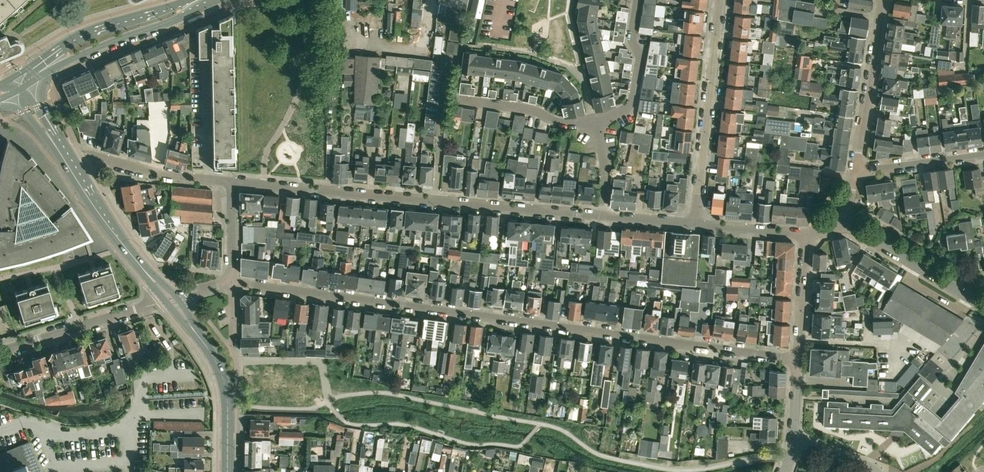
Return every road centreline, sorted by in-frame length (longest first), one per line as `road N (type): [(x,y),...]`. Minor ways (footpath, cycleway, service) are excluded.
road 1 (residential): [(233,284),(797,359)]
road 2 (residential): [(601,215),(232,180)]
road 3 (residential): [(720,0),(695,223)]
road 4 (secondary): [(20,90),(71,59),(218,0)]
road 5 (secondary): [(142,270),(20,90)]
road 6 (secondary): [(188,0),(87,30),(12,78)]
road 7 (residential): [(0,351),(166,301)]
road 8 (residential): [(881,0),(855,168)]
road 9 (unclassified): [(983,306),(842,222)]
road 10 (residential): [(457,100),(532,109),(566,124),(597,120)]
road 11 (secondary): [(227,471),(224,384),(198,336)]
road 12 (residential): [(638,0),(633,99),(597,120)]
road 13 (residential): [(232,180),(95,157)]
road 14 (residential): [(855,168),(983,154)]
road 15 (residential): [(797,359),(805,234)]

